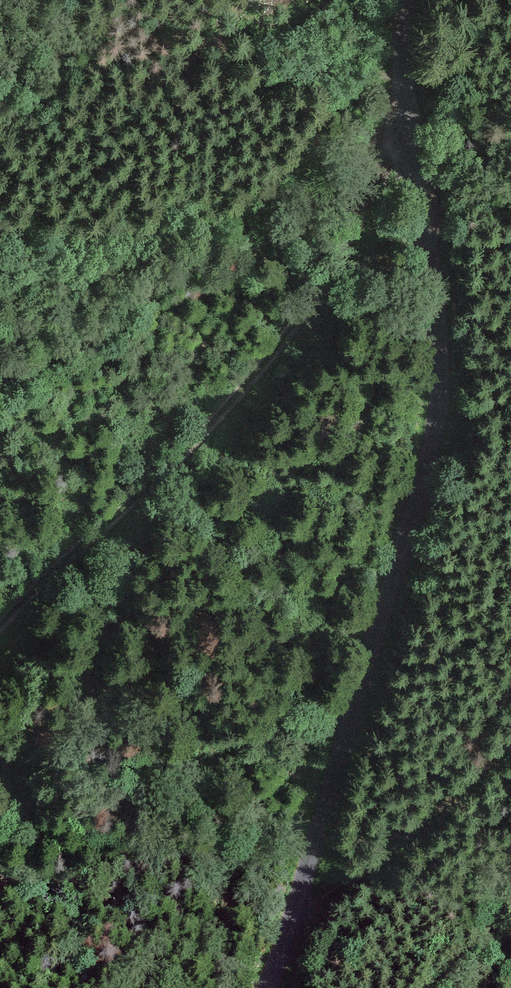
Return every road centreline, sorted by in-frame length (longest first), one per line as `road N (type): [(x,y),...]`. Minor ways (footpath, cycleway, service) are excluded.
road 1 (unclassified): [(404,0),(400,80),(436,303),(438,409),(414,524),(271,987)]
road 2 (track): [(0,621),(165,474),(342,262),(408,120)]
road 3 (track): [(294,919),(510,705)]

